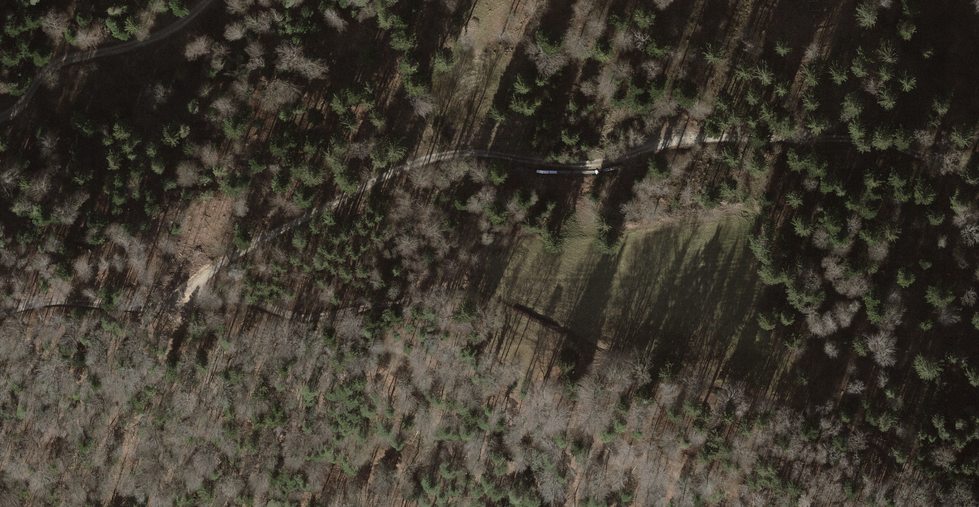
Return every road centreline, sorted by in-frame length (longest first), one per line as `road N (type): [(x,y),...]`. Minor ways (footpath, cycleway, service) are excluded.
road 1 (track): [(190,294),(330,205),(435,161),(487,156),(570,168),(614,165),(655,147),(840,138),(914,152),(978,184)]
road 2 (track): [(190,294),(310,319),(473,284),(659,369),(809,408),(890,457),(947,506)]
road 3 (track): [(204,0),(176,30),(56,67),(0,117)]
road 4 (track): [(0,312),(72,302),(166,308),(190,294)]

